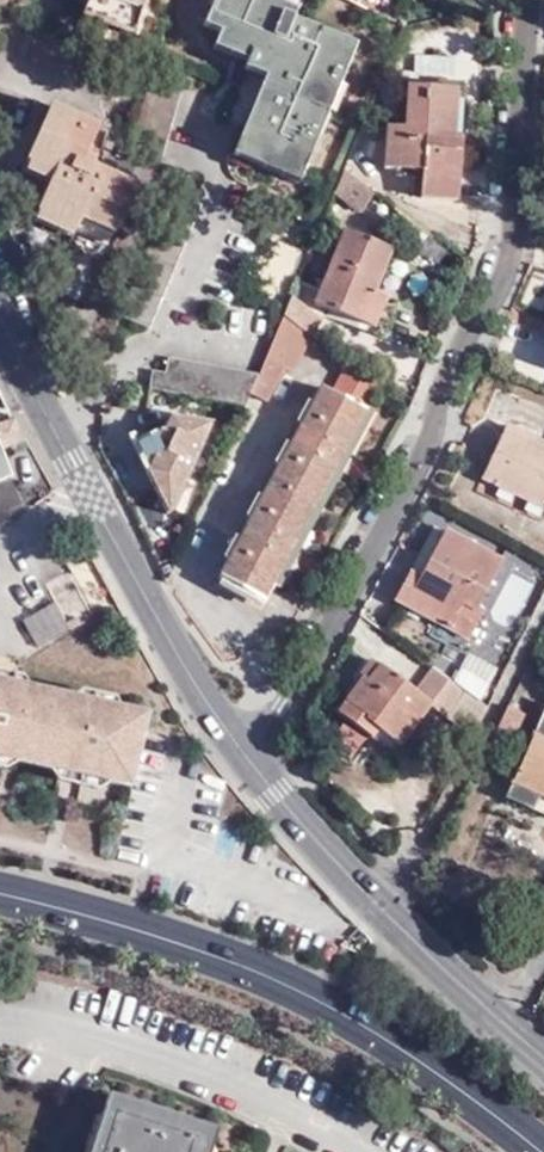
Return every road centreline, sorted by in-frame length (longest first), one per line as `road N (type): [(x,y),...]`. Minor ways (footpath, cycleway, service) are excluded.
road 1 (residential): [(242,751),(329,642),(416,469),(438,388),(497,297),(515,235),(528,0)]
road 2 (primary): [(543,1151),(396,1043),(327,1006),(174,942),(0,894)]
road 3 (tertiary): [(242,751),(165,633),(0,316)]
road 4 (tertiary): [(514,1030),(400,927),(242,751)]

